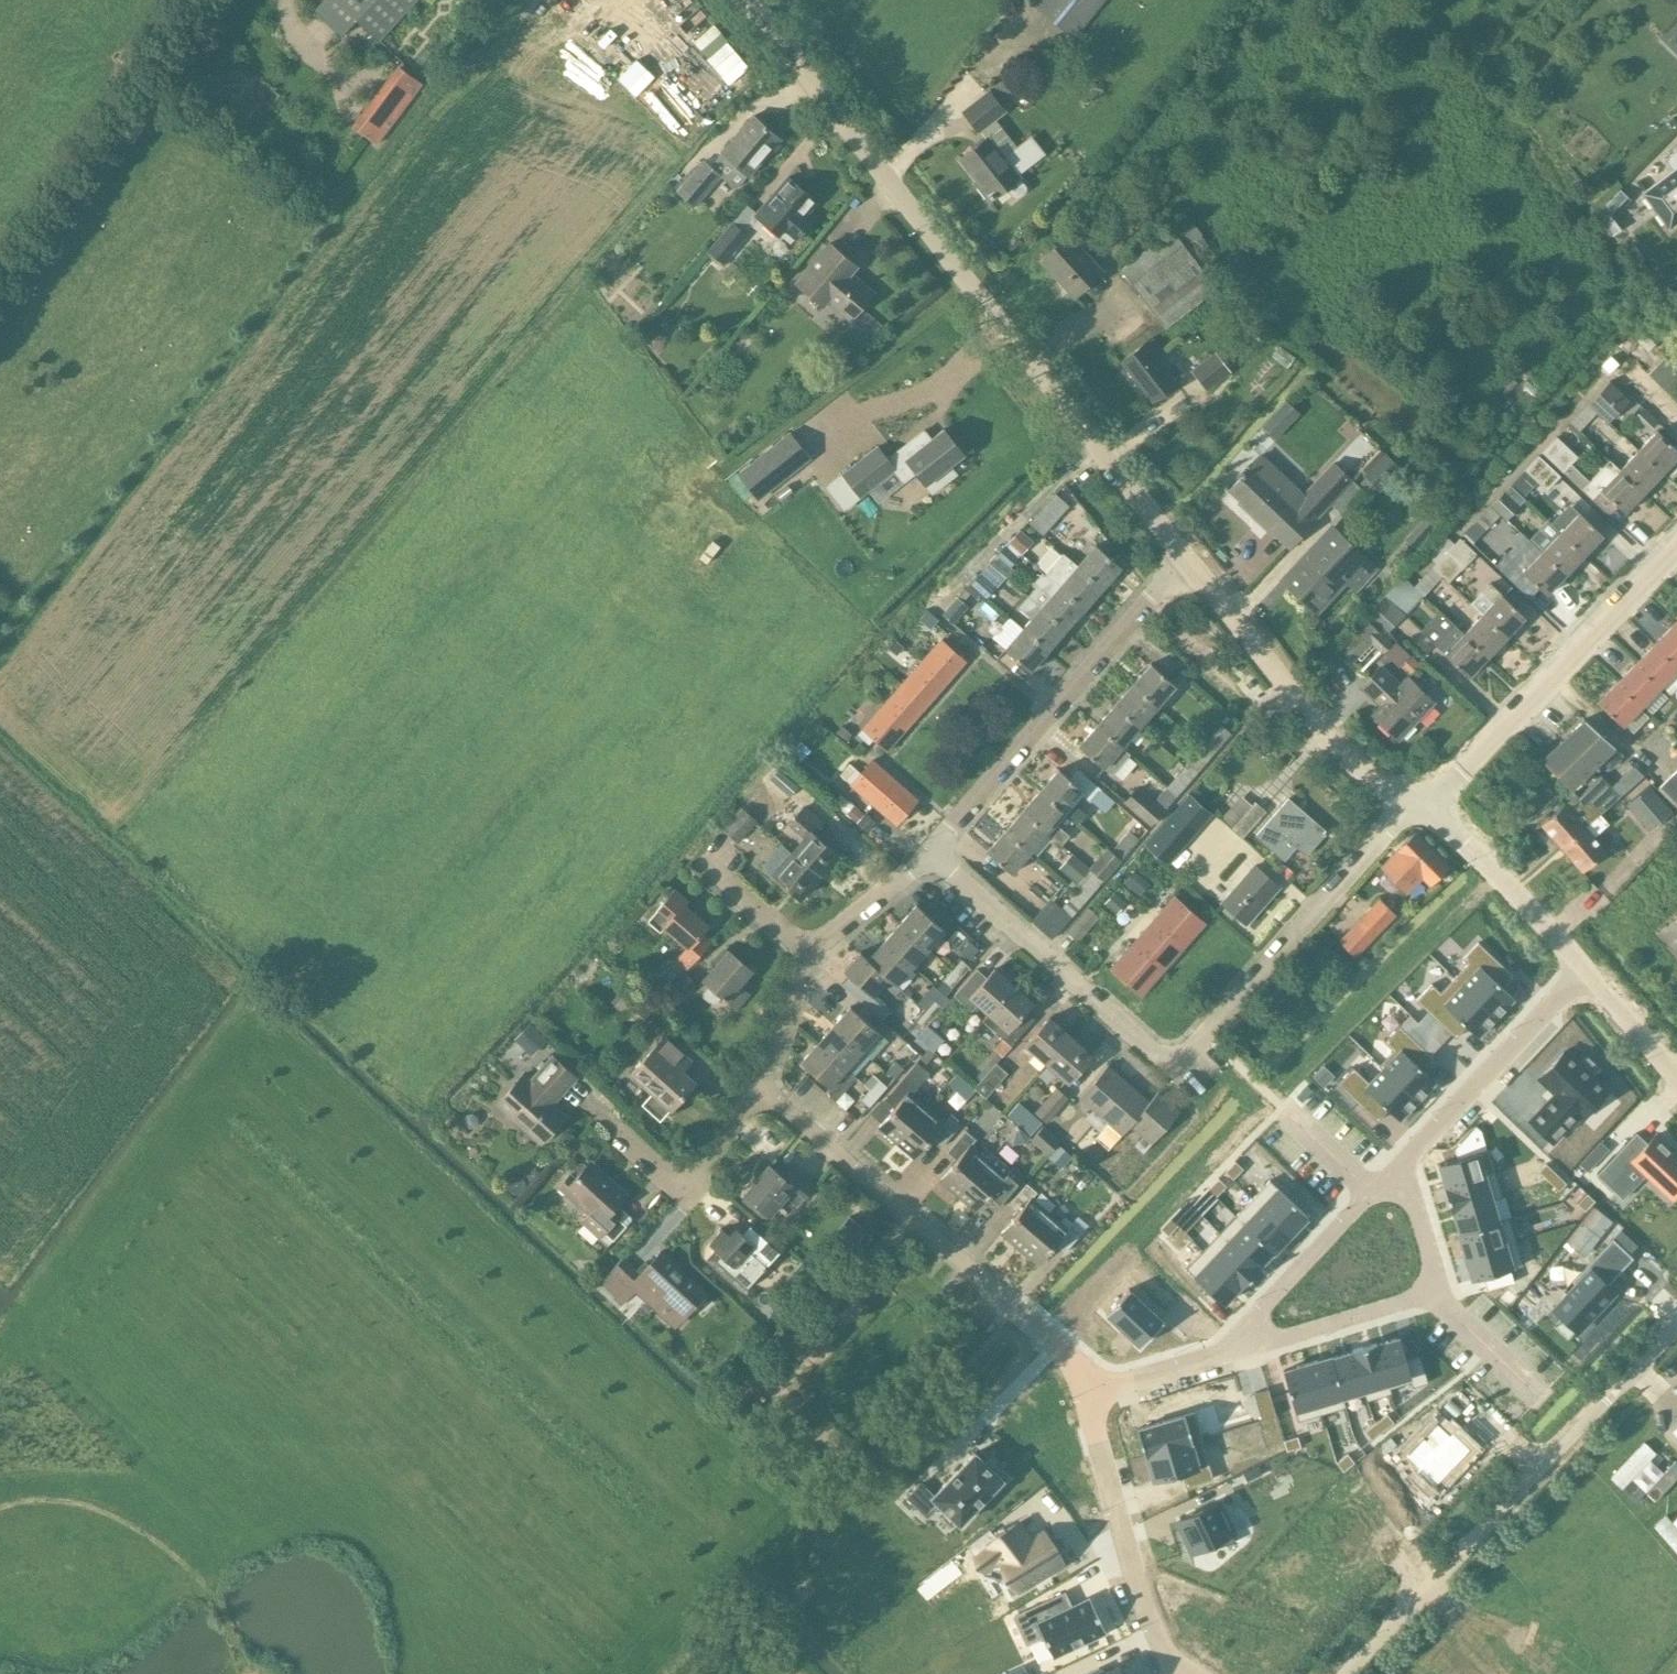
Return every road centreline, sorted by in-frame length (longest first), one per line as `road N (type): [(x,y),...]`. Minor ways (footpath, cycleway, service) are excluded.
road 1 (residential): [(1185,560),(747,0)]
road 2 (residential): [(1423,807),(1383,834),(1180,1061),(1166,1061),(929,851)]
road 3 (residential): [(1101,1388),(759,1089)]
road 4 (residential): [(929,851),(1185,560)]
road 5 (unclassified): [(1346,1673),(1606,1401)]
road 6 (residential): [(1423,807),(1676,550)]
road 7 (residential): [(1423,807),(1343,756),(1185,560)]
road 8 (residential): [(1181,1673),(1127,1553),(1097,1437),(1101,1388)]
road 9 (residential): [(1387,1178),(1587,971)]
road 10 (residential): [(1423,807),(1587,971)]
road 11 (residential): [(1217,1355),(1373,1193)]
road 12 (residential): [(1217,1355),(1431,1298)]
road 13 (residential): [(617,1131),(683,1191),(759,1089)]
road 14 (residential): [(810,951),(929,851)]
road 15 (residential): [(759,1089),(810,951)]
road 16 (residential): [(1431,1298),(1539,1395)]
road 17 (residential): [(810,951),(705,860)]
road 18 (residential): [(1587,971),(1676,1076)]
road 19 (residential): [(1431,1298),(1409,1196),(1387,1178)]
road 20 (residential): [(1373,1193),(1285,1109)]
road 21 (residential): [(1101,1388),(1217,1355)]

